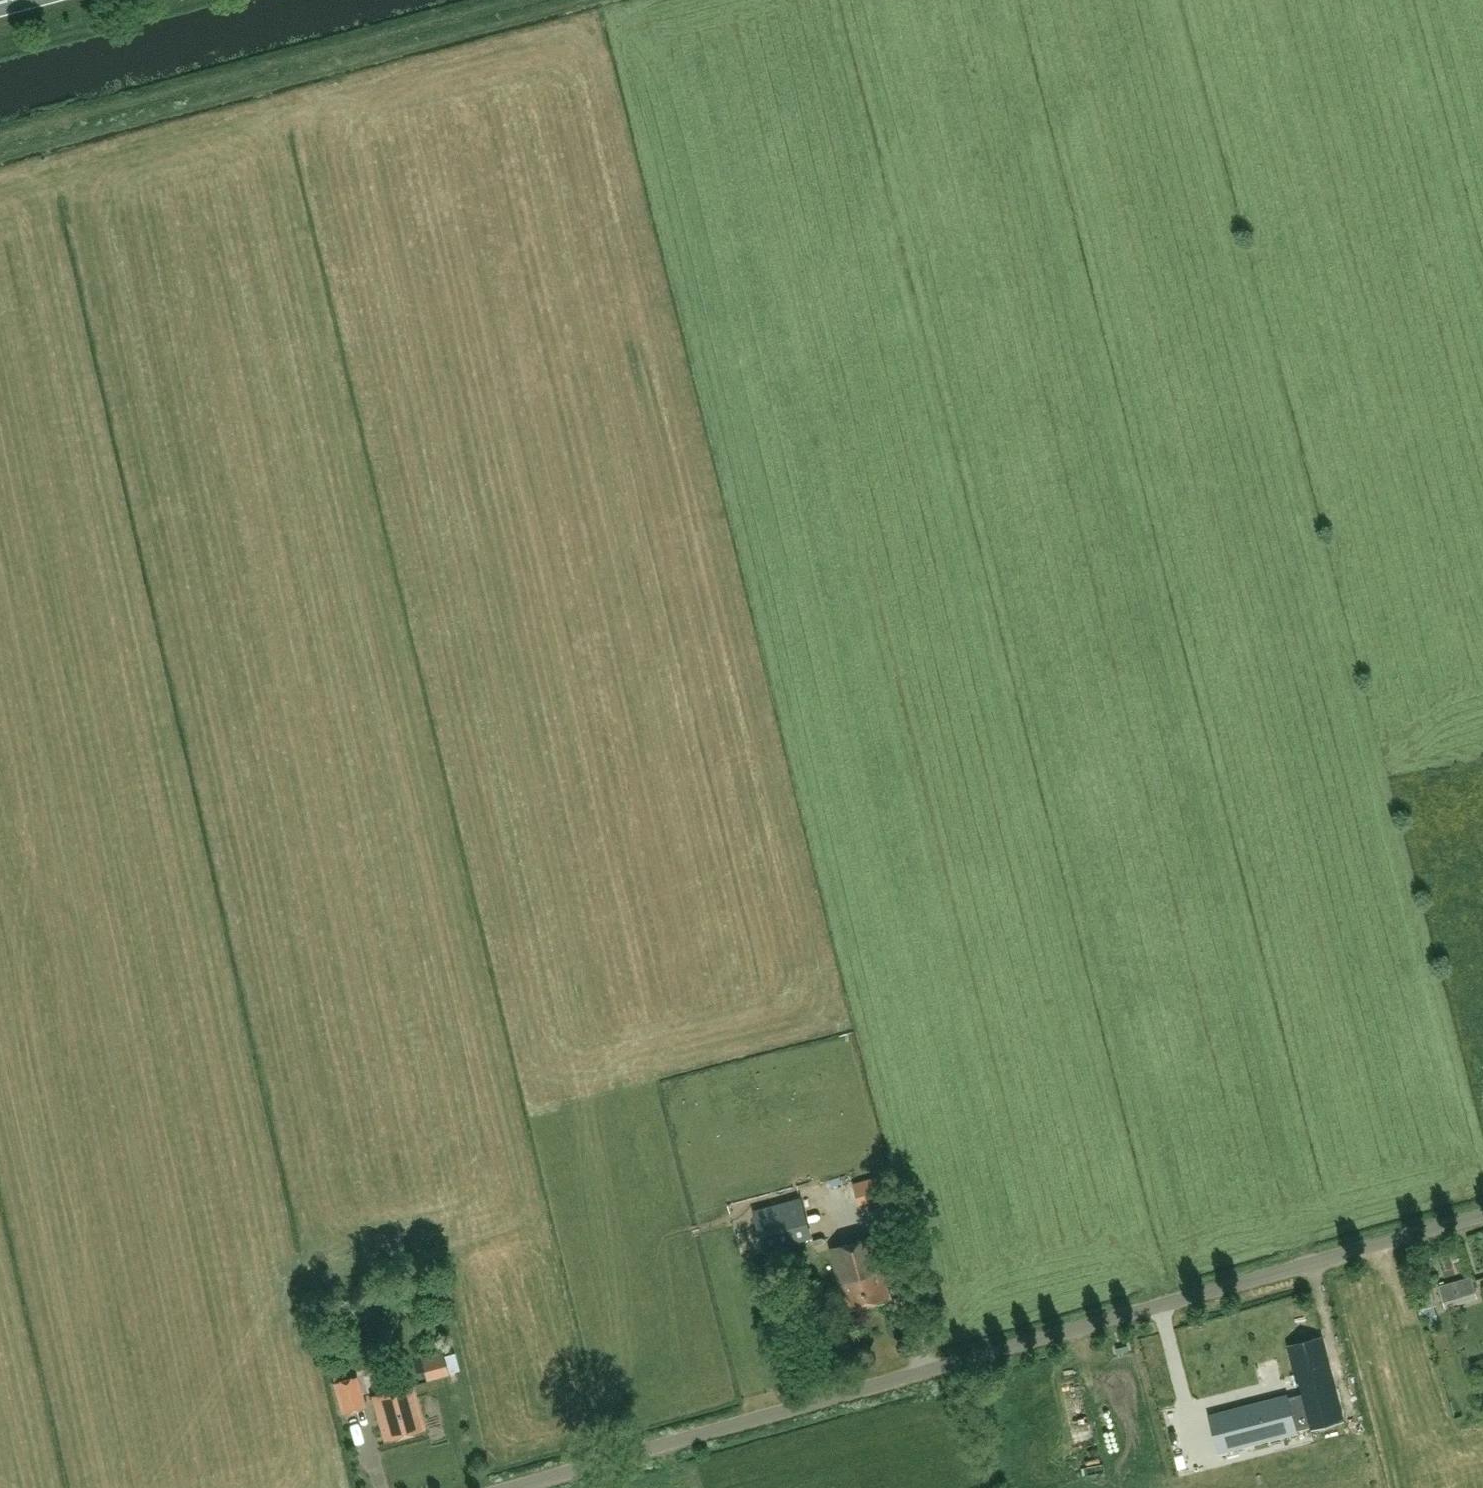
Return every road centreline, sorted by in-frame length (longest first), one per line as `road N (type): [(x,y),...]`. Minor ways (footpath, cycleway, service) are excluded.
road 1 (unclassified): [(504,1487),(1482,1213)]

